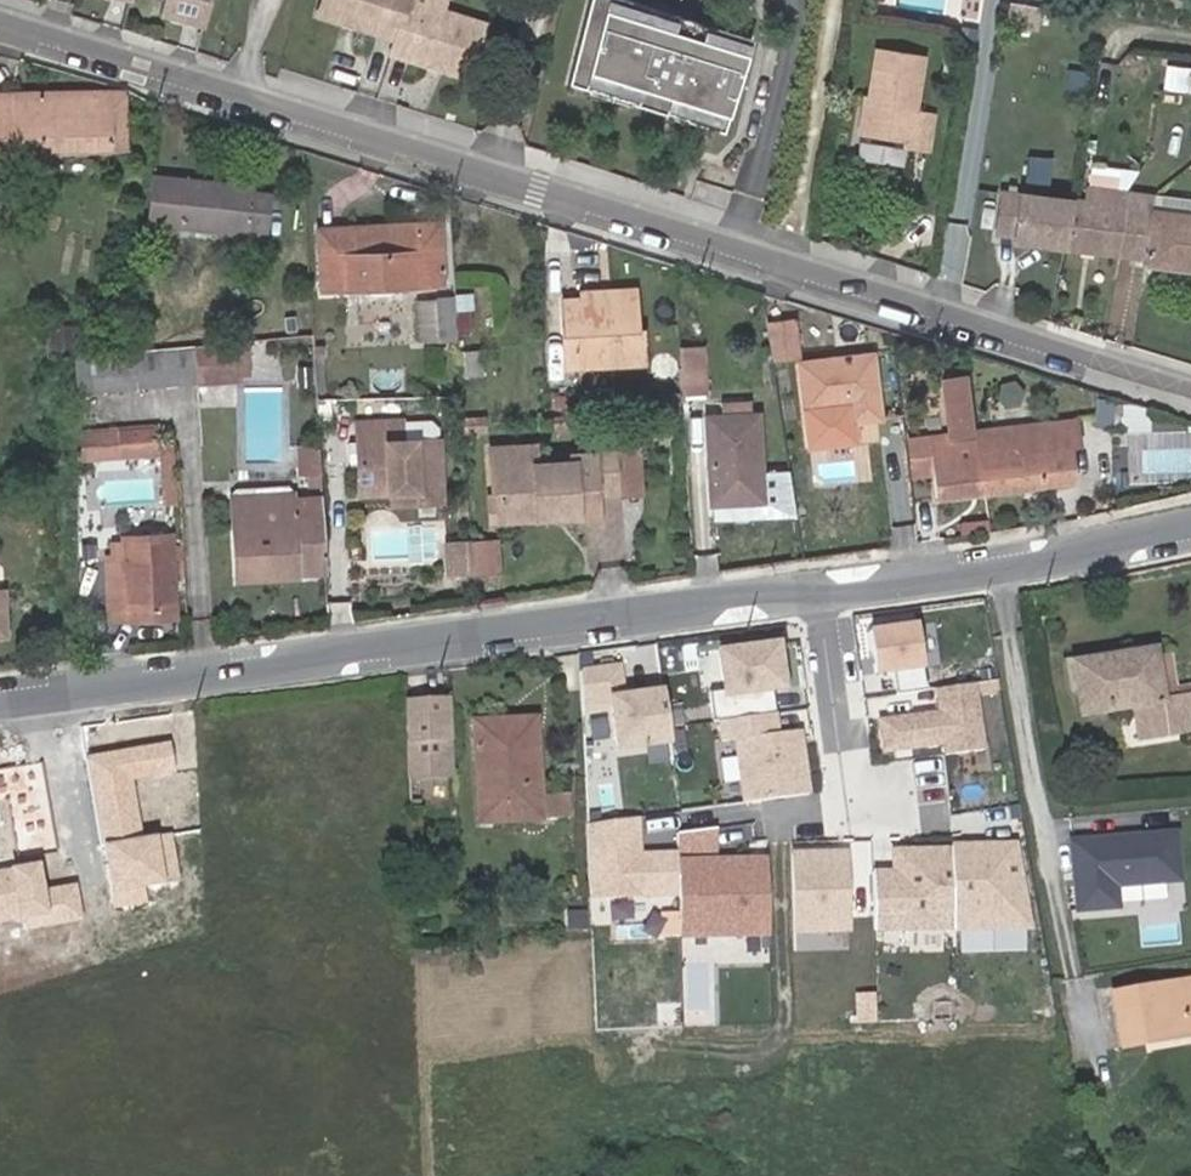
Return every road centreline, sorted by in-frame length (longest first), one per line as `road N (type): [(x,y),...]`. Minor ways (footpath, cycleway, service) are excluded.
road 1 (residential): [(0,22),(1190,390)]
road 2 (tertiary): [(0,703),(820,592)]
road 3 (tertiary): [(820,592),(1003,566),(1190,526)]
road 4 (residential): [(820,592),(848,827)]

